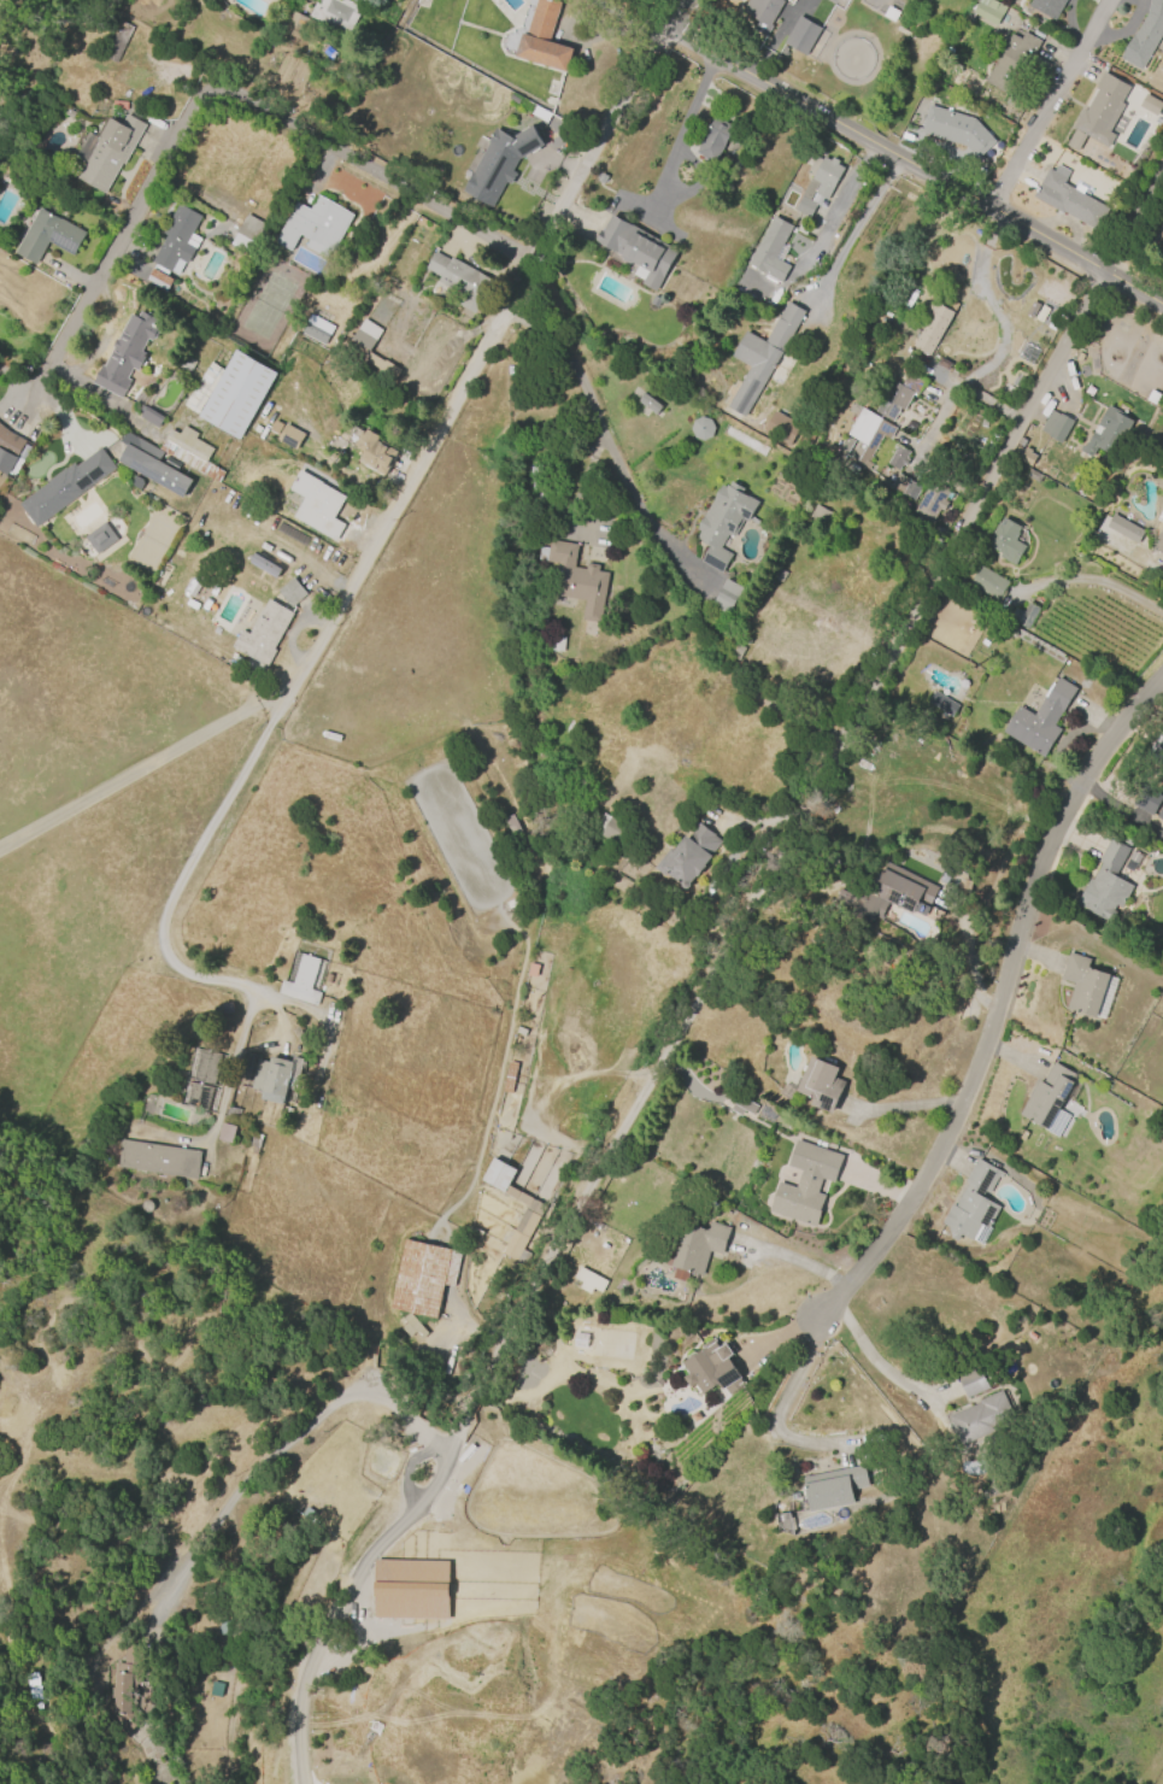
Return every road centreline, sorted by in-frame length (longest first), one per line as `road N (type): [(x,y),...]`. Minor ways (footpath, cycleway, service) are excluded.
road 1 (residential): [(1102,272),(448,1440),(386,1531)]
road 2 (residential): [(535,259),(168,904),(158,945)]
road 3 (residential): [(1162,676),(1088,767),(1055,833),(1028,893),(981,1060),(921,1184),(817,1320)]
road 4 (residential): [(535,259),(213,92),(35,389)]
road 5 (residential): [(1162,308),(658,31)]
road 6 (residential): [(535,259),(658,31)]
road 7 (residential): [(1111,0),(989,212)]
road 8 (residential): [(158,945),(194,978),(242,986),(252,996),(218,1113)]

